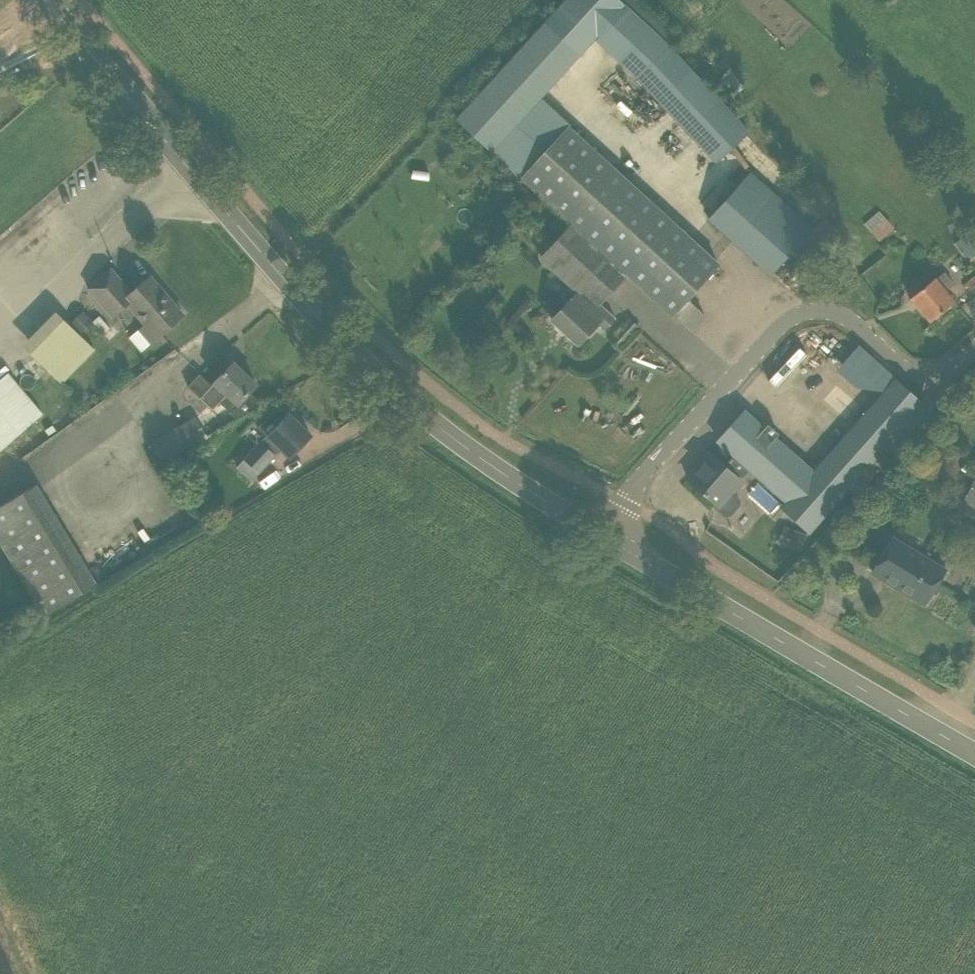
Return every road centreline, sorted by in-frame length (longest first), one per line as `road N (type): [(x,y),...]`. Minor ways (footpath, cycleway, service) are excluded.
road 1 (tertiary): [(610,537),(448,439),(351,355),(51,0)]
road 2 (unclassified): [(610,537),(765,327),(787,309),(837,300),(921,348),(965,343),(974,335)]
road 3 (tertiary): [(974,755),(610,537)]

